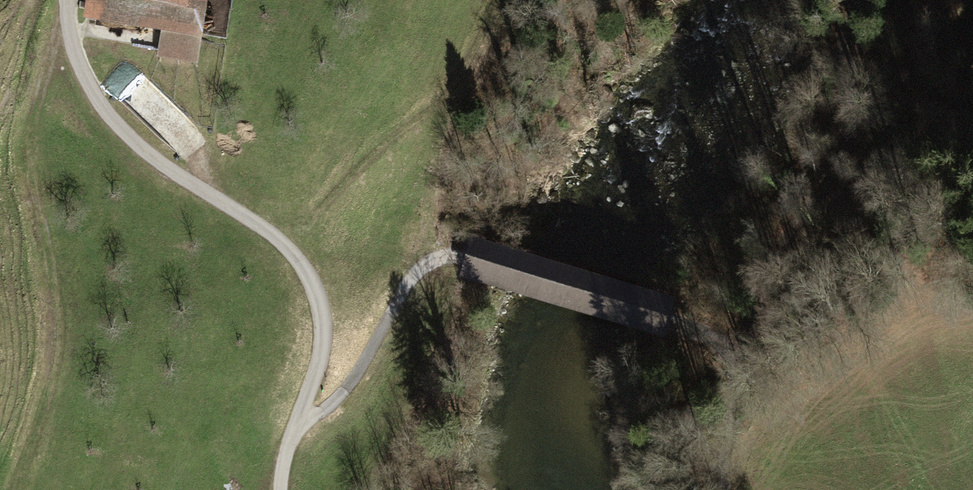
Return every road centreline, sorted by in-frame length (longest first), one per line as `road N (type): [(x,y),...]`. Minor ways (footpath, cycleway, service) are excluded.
road 1 (track): [(15,489),(57,370),(61,319),(30,137),(67,0)]
road 2 (track): [(757,322),(815,203),(853,153),(846,71),(858,14),(873,0)]
road 3 (track): [(303,425),(355,384),(425,266),(472,259)]
road 4 (track): [(726,489),(736,398),(757,322)]

